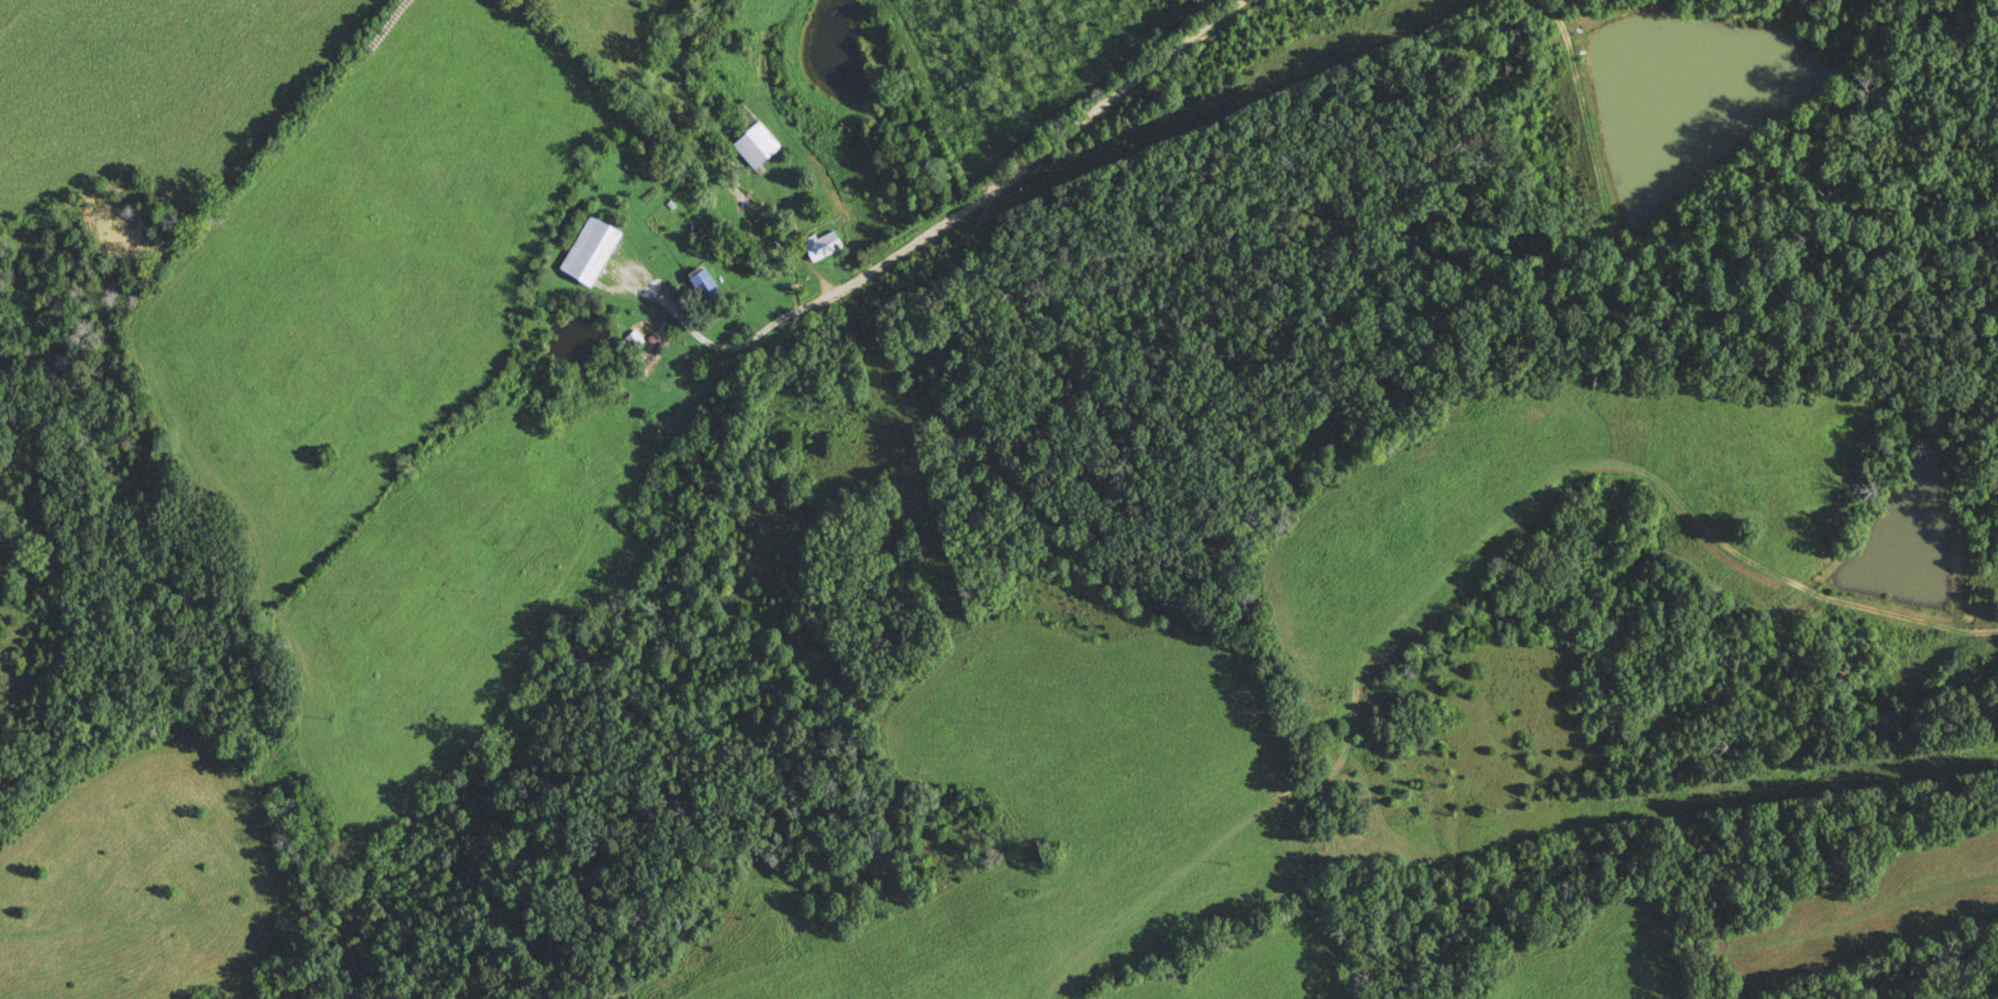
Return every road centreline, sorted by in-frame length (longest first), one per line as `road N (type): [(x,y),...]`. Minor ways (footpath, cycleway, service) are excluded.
road 1 (residential): [(629,267),(715,347),(733,352),(968,209),(1250,0)]

